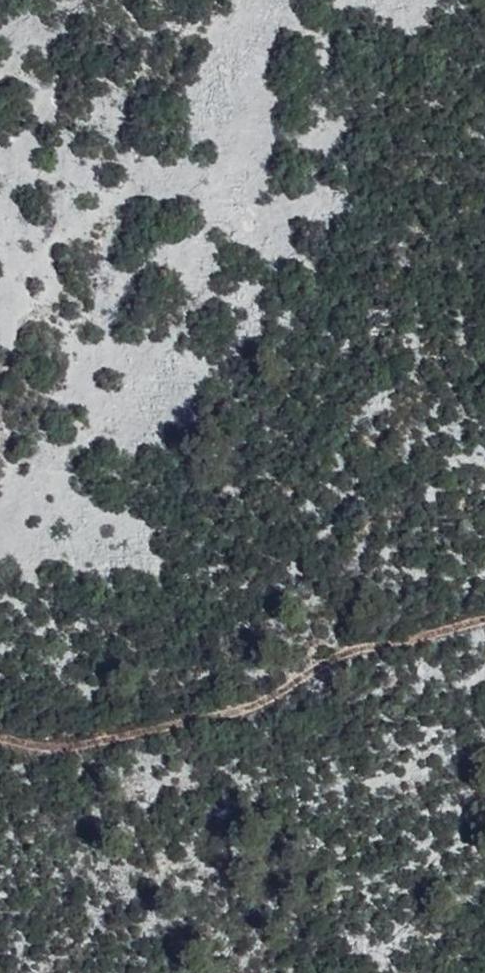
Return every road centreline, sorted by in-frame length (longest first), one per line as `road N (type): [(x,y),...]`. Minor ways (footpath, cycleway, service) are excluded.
road 1 (track): [(0,733),(55,749),(180,723),(288,683),(348,647),(484,618)]

